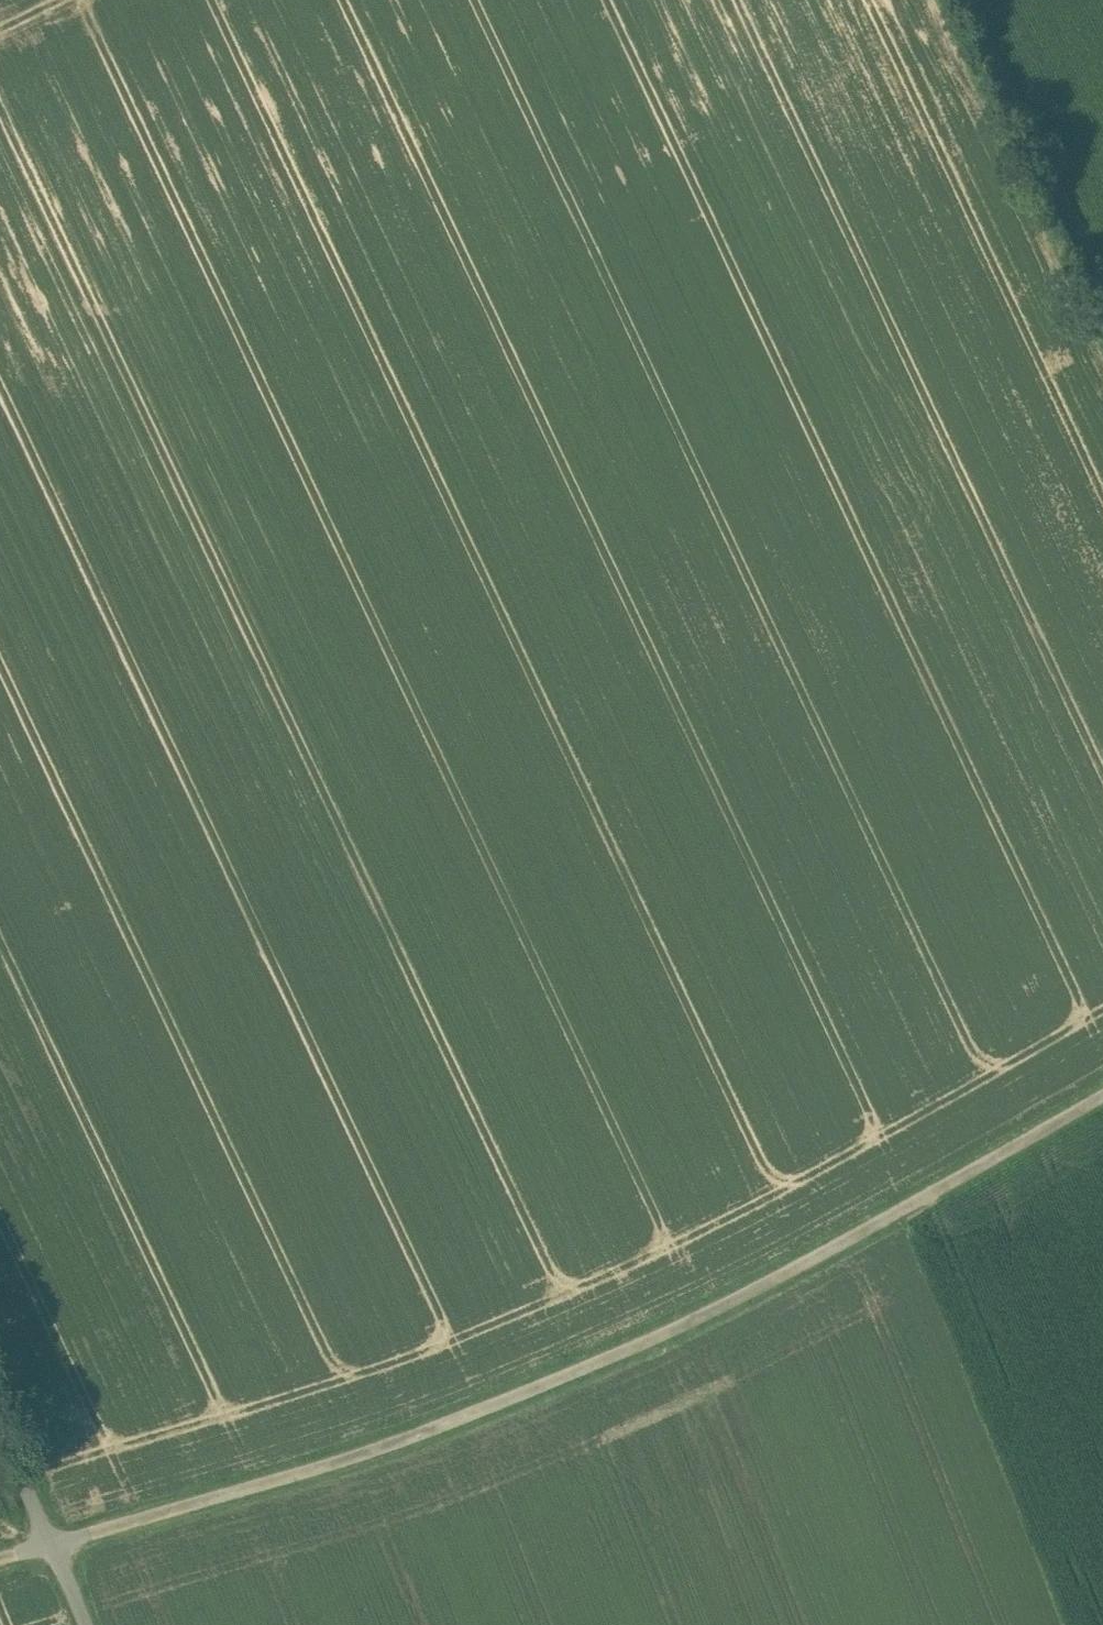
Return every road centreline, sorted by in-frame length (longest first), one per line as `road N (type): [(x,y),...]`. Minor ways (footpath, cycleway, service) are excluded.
road 1 (track): [(54,1543),(334,1462),(582,1370),(732,1300),(1102,1095)]
road 2 (unclassified): [(1102,284),(966,0)]
road 3 (unclassified): [(87,1624),(0,1430)]

